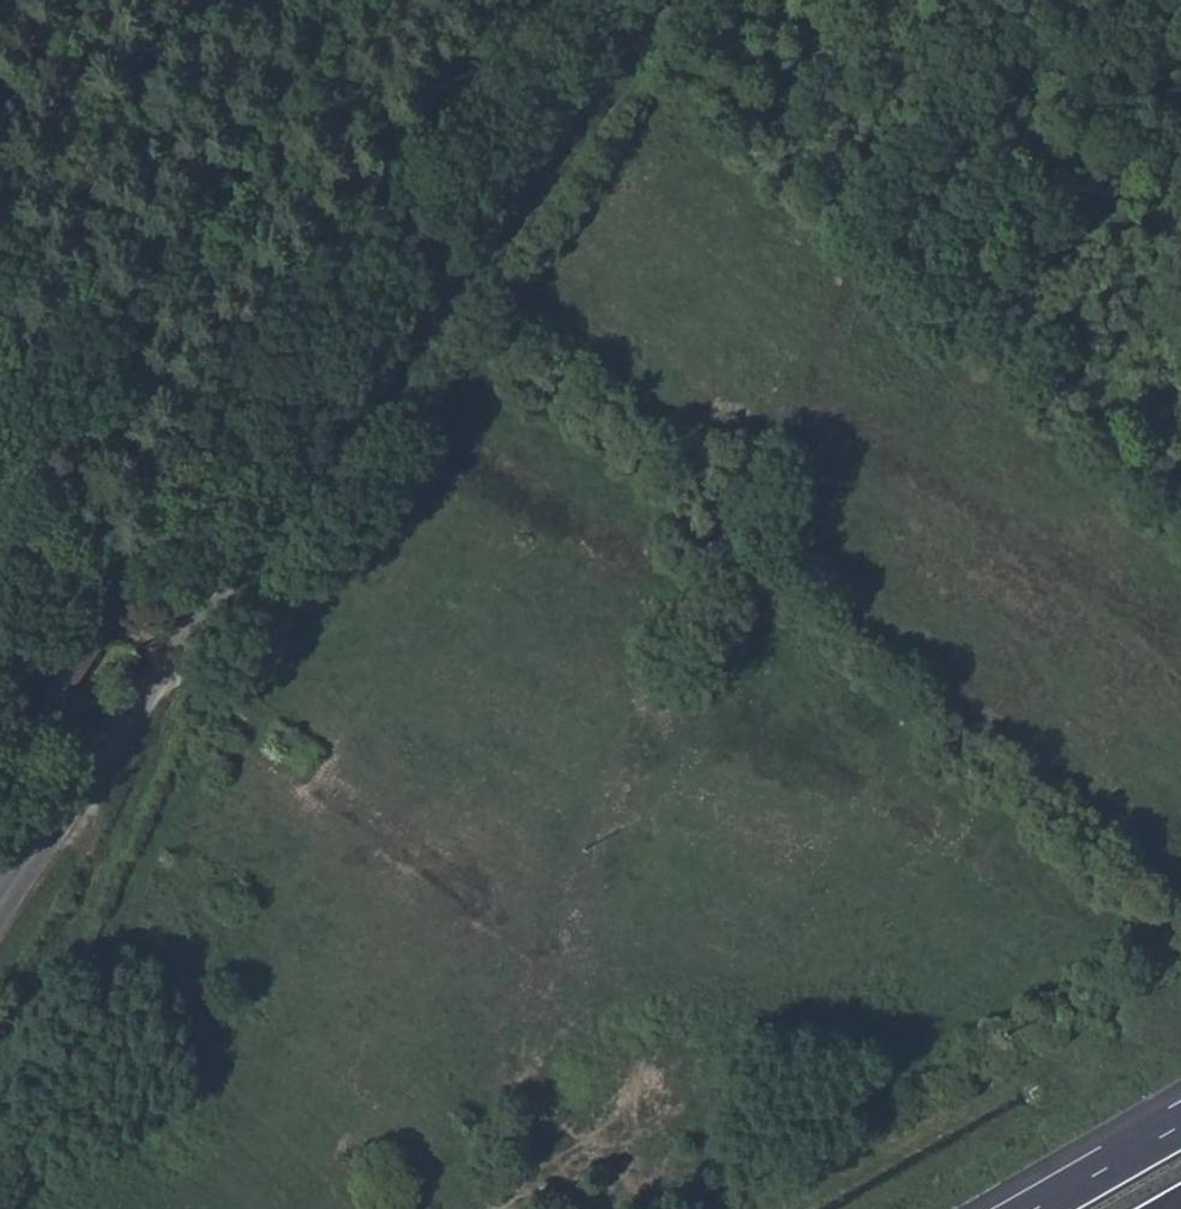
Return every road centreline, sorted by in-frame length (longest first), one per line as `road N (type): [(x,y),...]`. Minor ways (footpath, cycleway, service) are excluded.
road 1 (unclassified): [(0,903),(682,0)]
road 2 (motorway): [(1180,1125),(1034,1208)]

